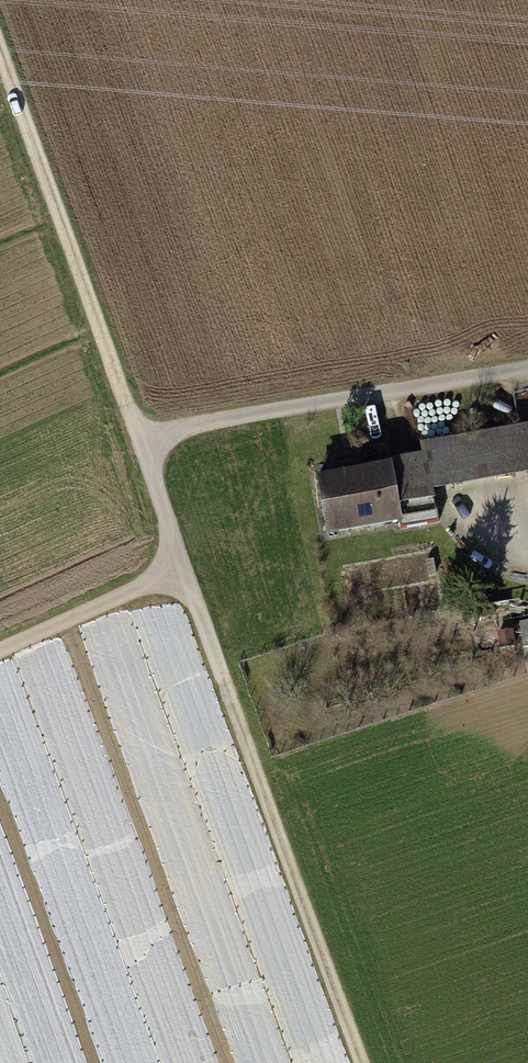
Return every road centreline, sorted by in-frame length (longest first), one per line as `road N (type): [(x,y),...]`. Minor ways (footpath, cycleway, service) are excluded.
road 1 (track): [(140,435),(180,567),(360,1062)]
road 2 (track): [(0,10),(140,435)]
road 3 (track): [(527,367),(140,435)]
road 4 (track): [(0,649),(180,567)]

